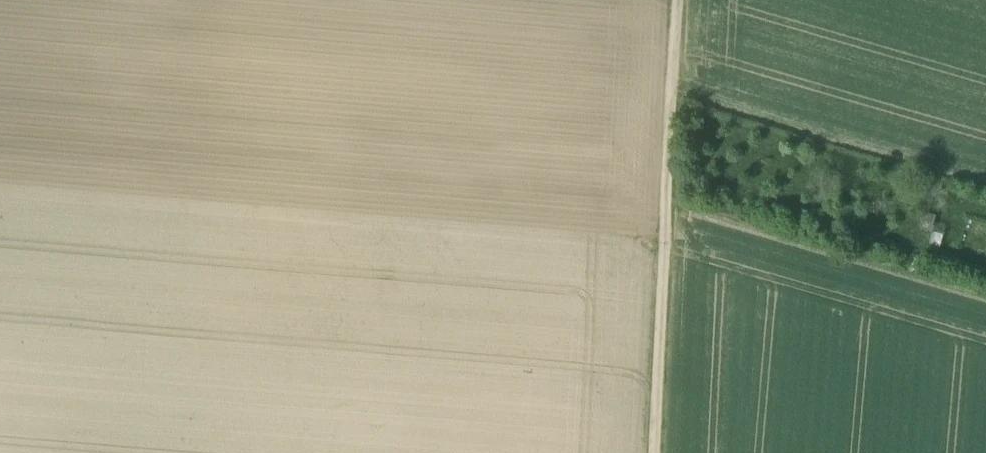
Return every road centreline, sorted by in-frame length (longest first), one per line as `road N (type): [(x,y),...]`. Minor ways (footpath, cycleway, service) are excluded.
road 1 (track): [(655,452),(677,0)]

